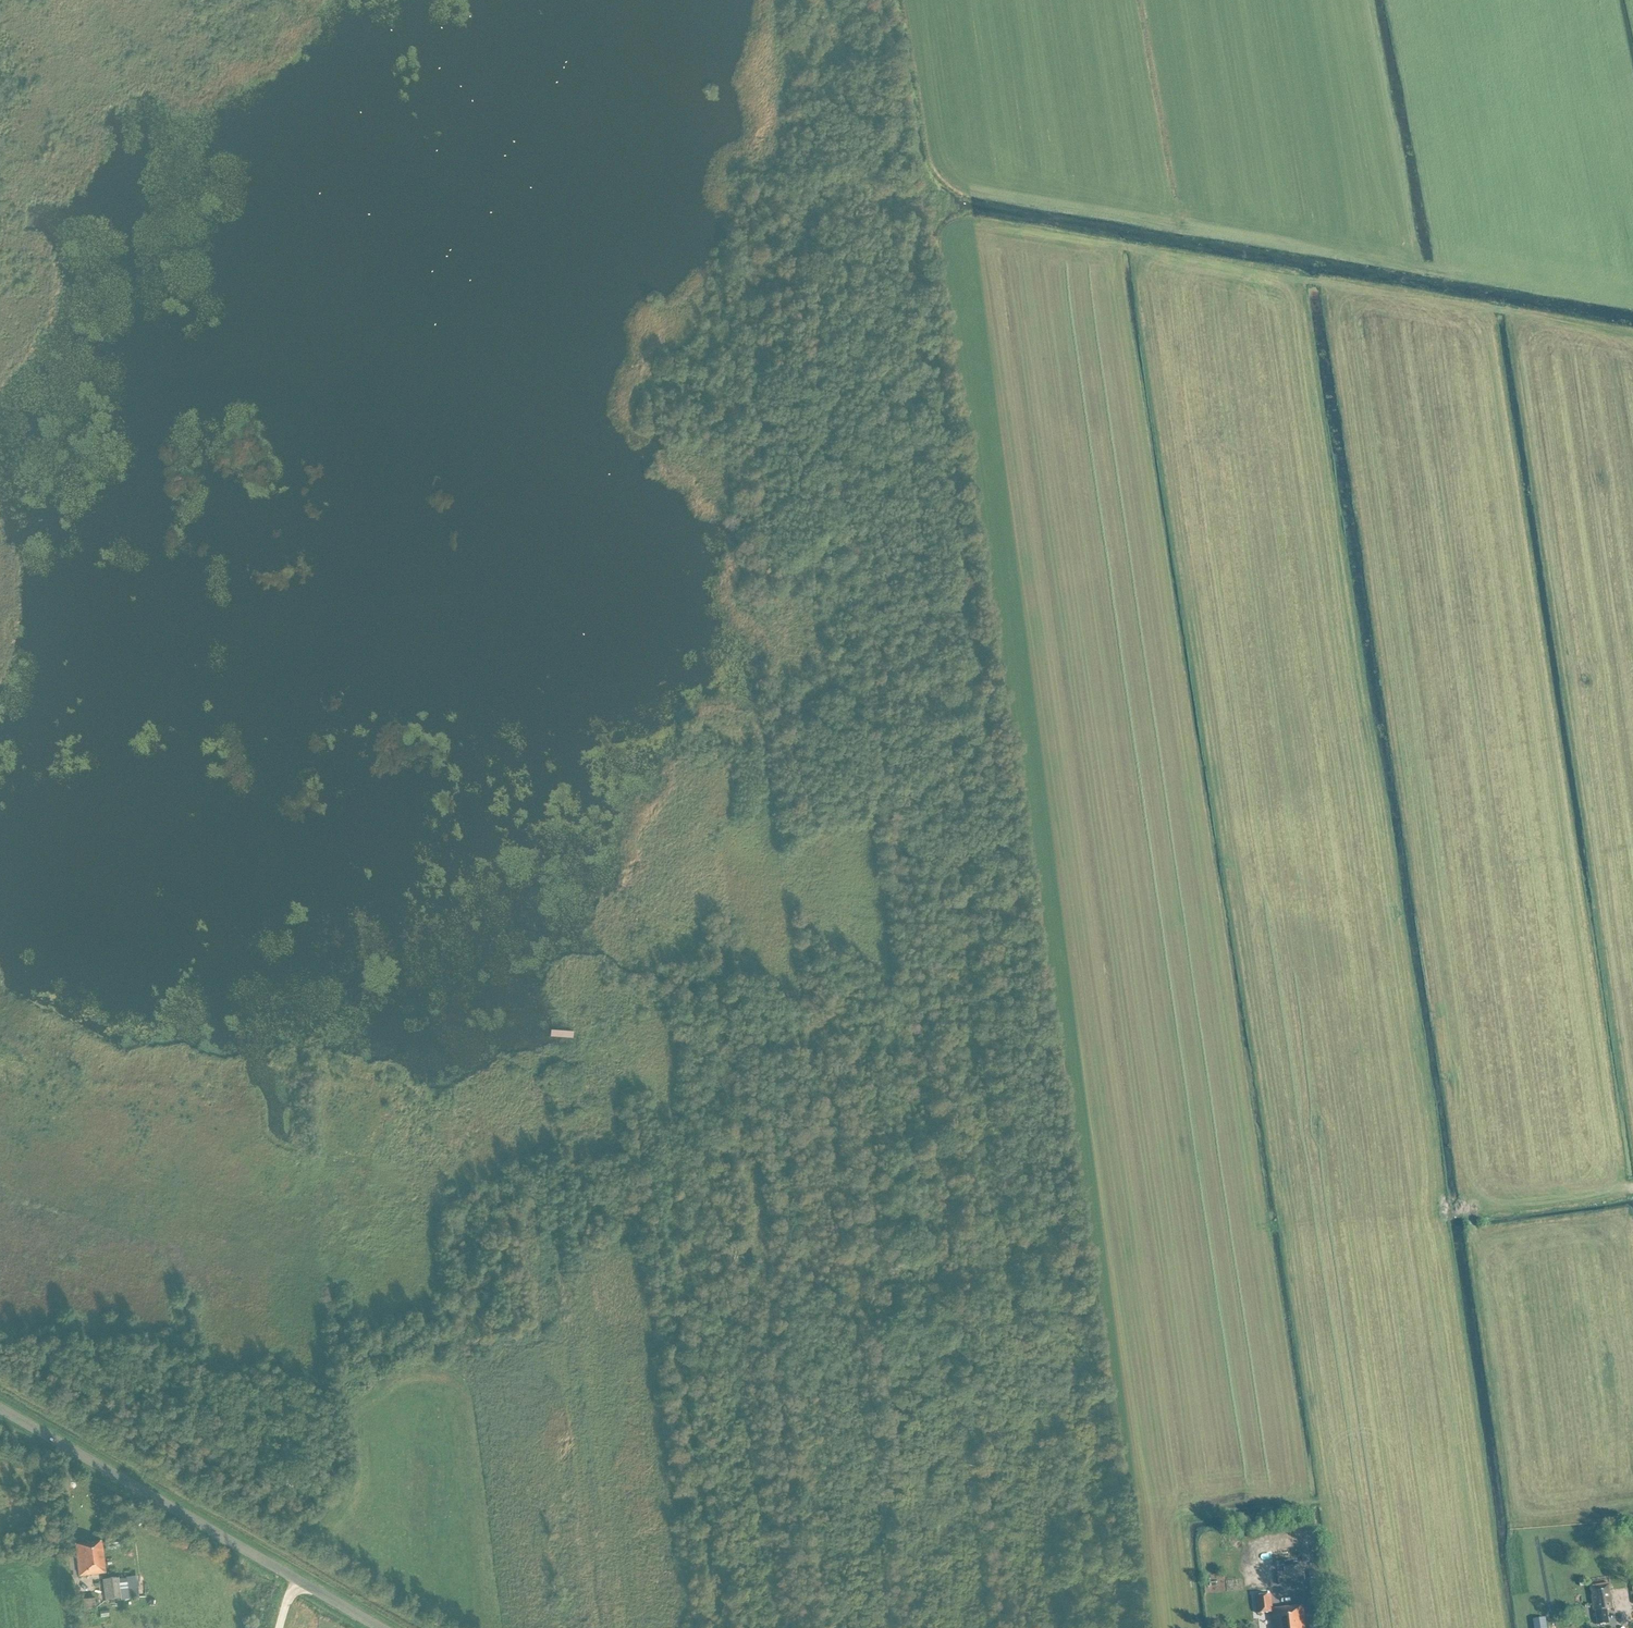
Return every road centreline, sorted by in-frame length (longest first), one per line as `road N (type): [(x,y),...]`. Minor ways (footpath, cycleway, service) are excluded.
road 1 (tertiary): [(382,1627),(0,1407)]

